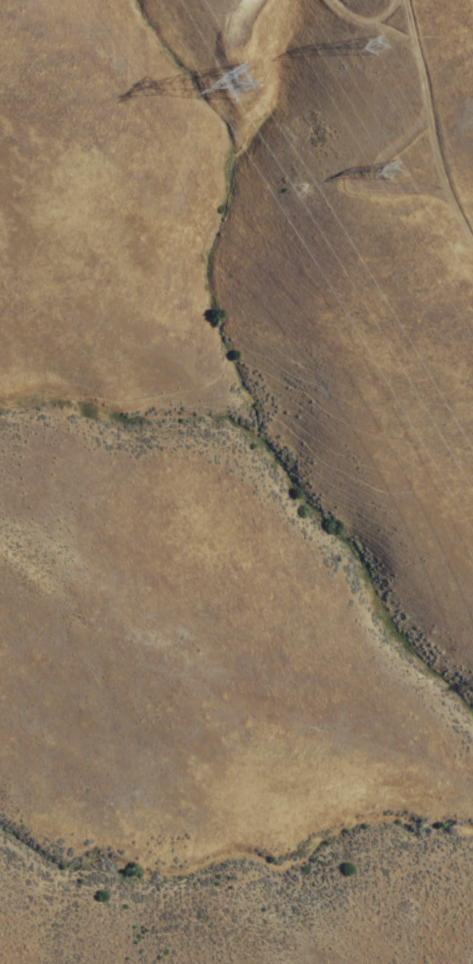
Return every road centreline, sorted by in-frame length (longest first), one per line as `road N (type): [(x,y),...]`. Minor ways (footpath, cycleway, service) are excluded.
road 1 (track): [(472,241),(439,162),(403,0)]

